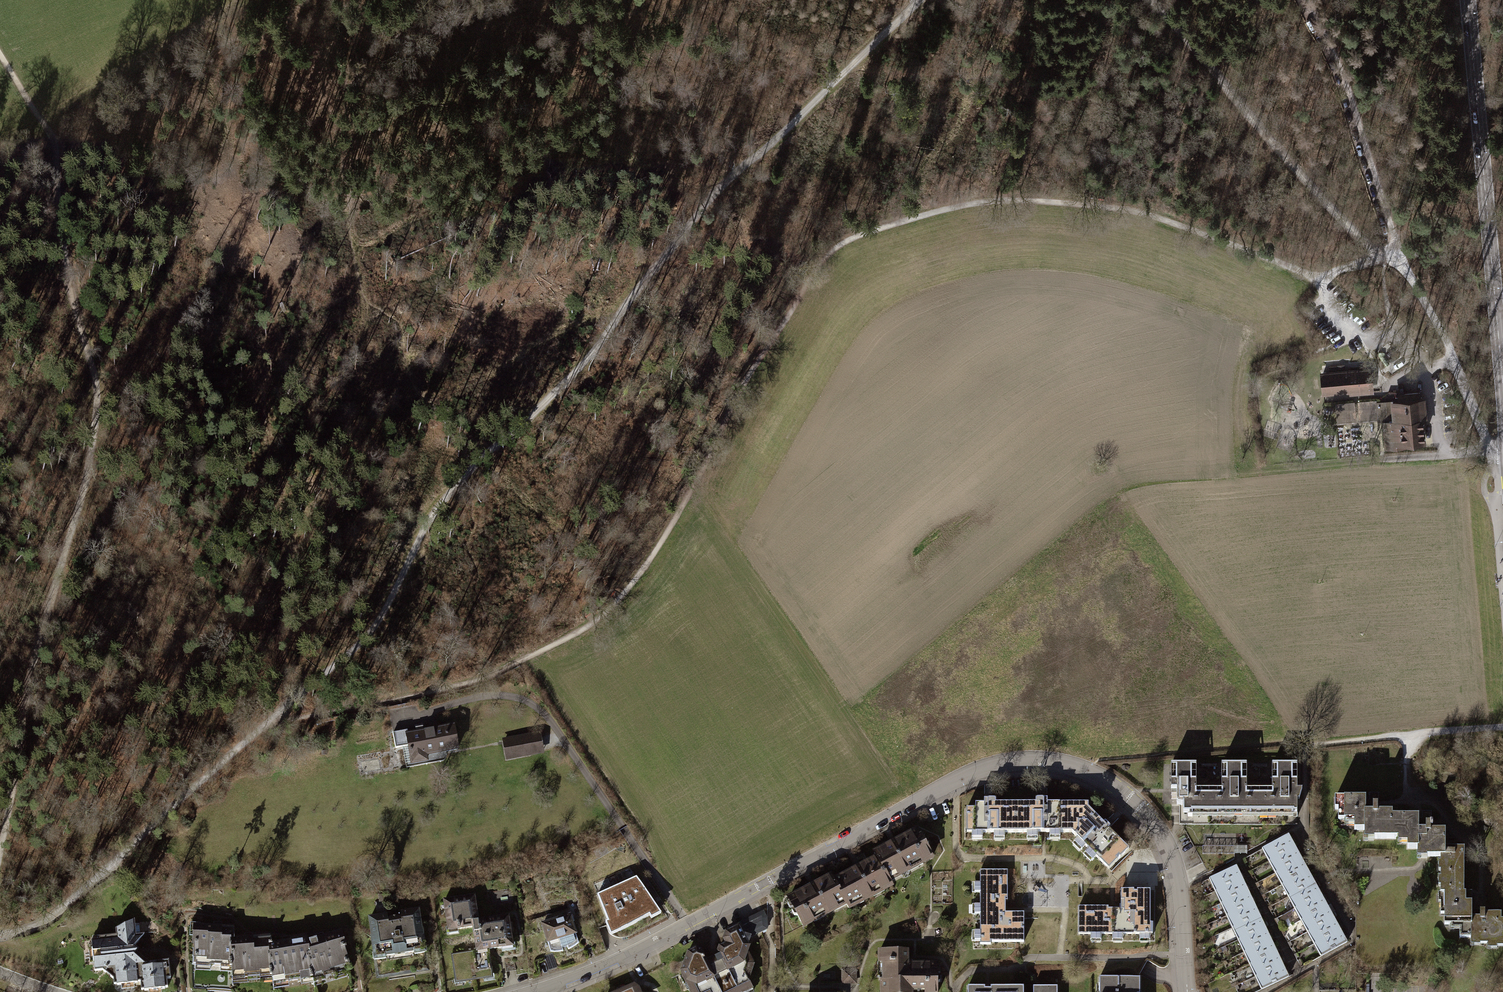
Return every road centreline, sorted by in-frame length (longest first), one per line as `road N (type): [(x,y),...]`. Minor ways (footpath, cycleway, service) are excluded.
road 1 (track): [(0,933),(45,922),(263,725),(486,677),(613,607),(686,503),(741,387),(824,257),(848,240),(978,203),(1055,203),(1162,220),(1323,282),(1388,255)]
road 2 (track): [(919,0),(714,194),(603,345),(473,465),(426,522),(368,634),(263,725)]
road 3 (track): [(55,147),(67,263),(98,396),(86,480),(28,687),(0,860)]
road 4 (residential): [(1186,991),(1180,890),(1161,831),(1116,786),(1055,764),(983,769),(687,926)]
road 5 (residential): [(687,926),(542,713),(503,695),(478,697),(399,721)]
road 6 (secondary): [(1502,394),(1470,0)]
road 7 (track): [(1403,262),(1347,227),(1151,0)]
road 8 (track): [(1306,0),(1337,60),(1403,262)]
road 9 (track): [(1403,262),(1494,451)]
road 10 (track): [(644,0),(702,131),(714,194)]
road 11 (residential): [(687,926),(531,991)]

